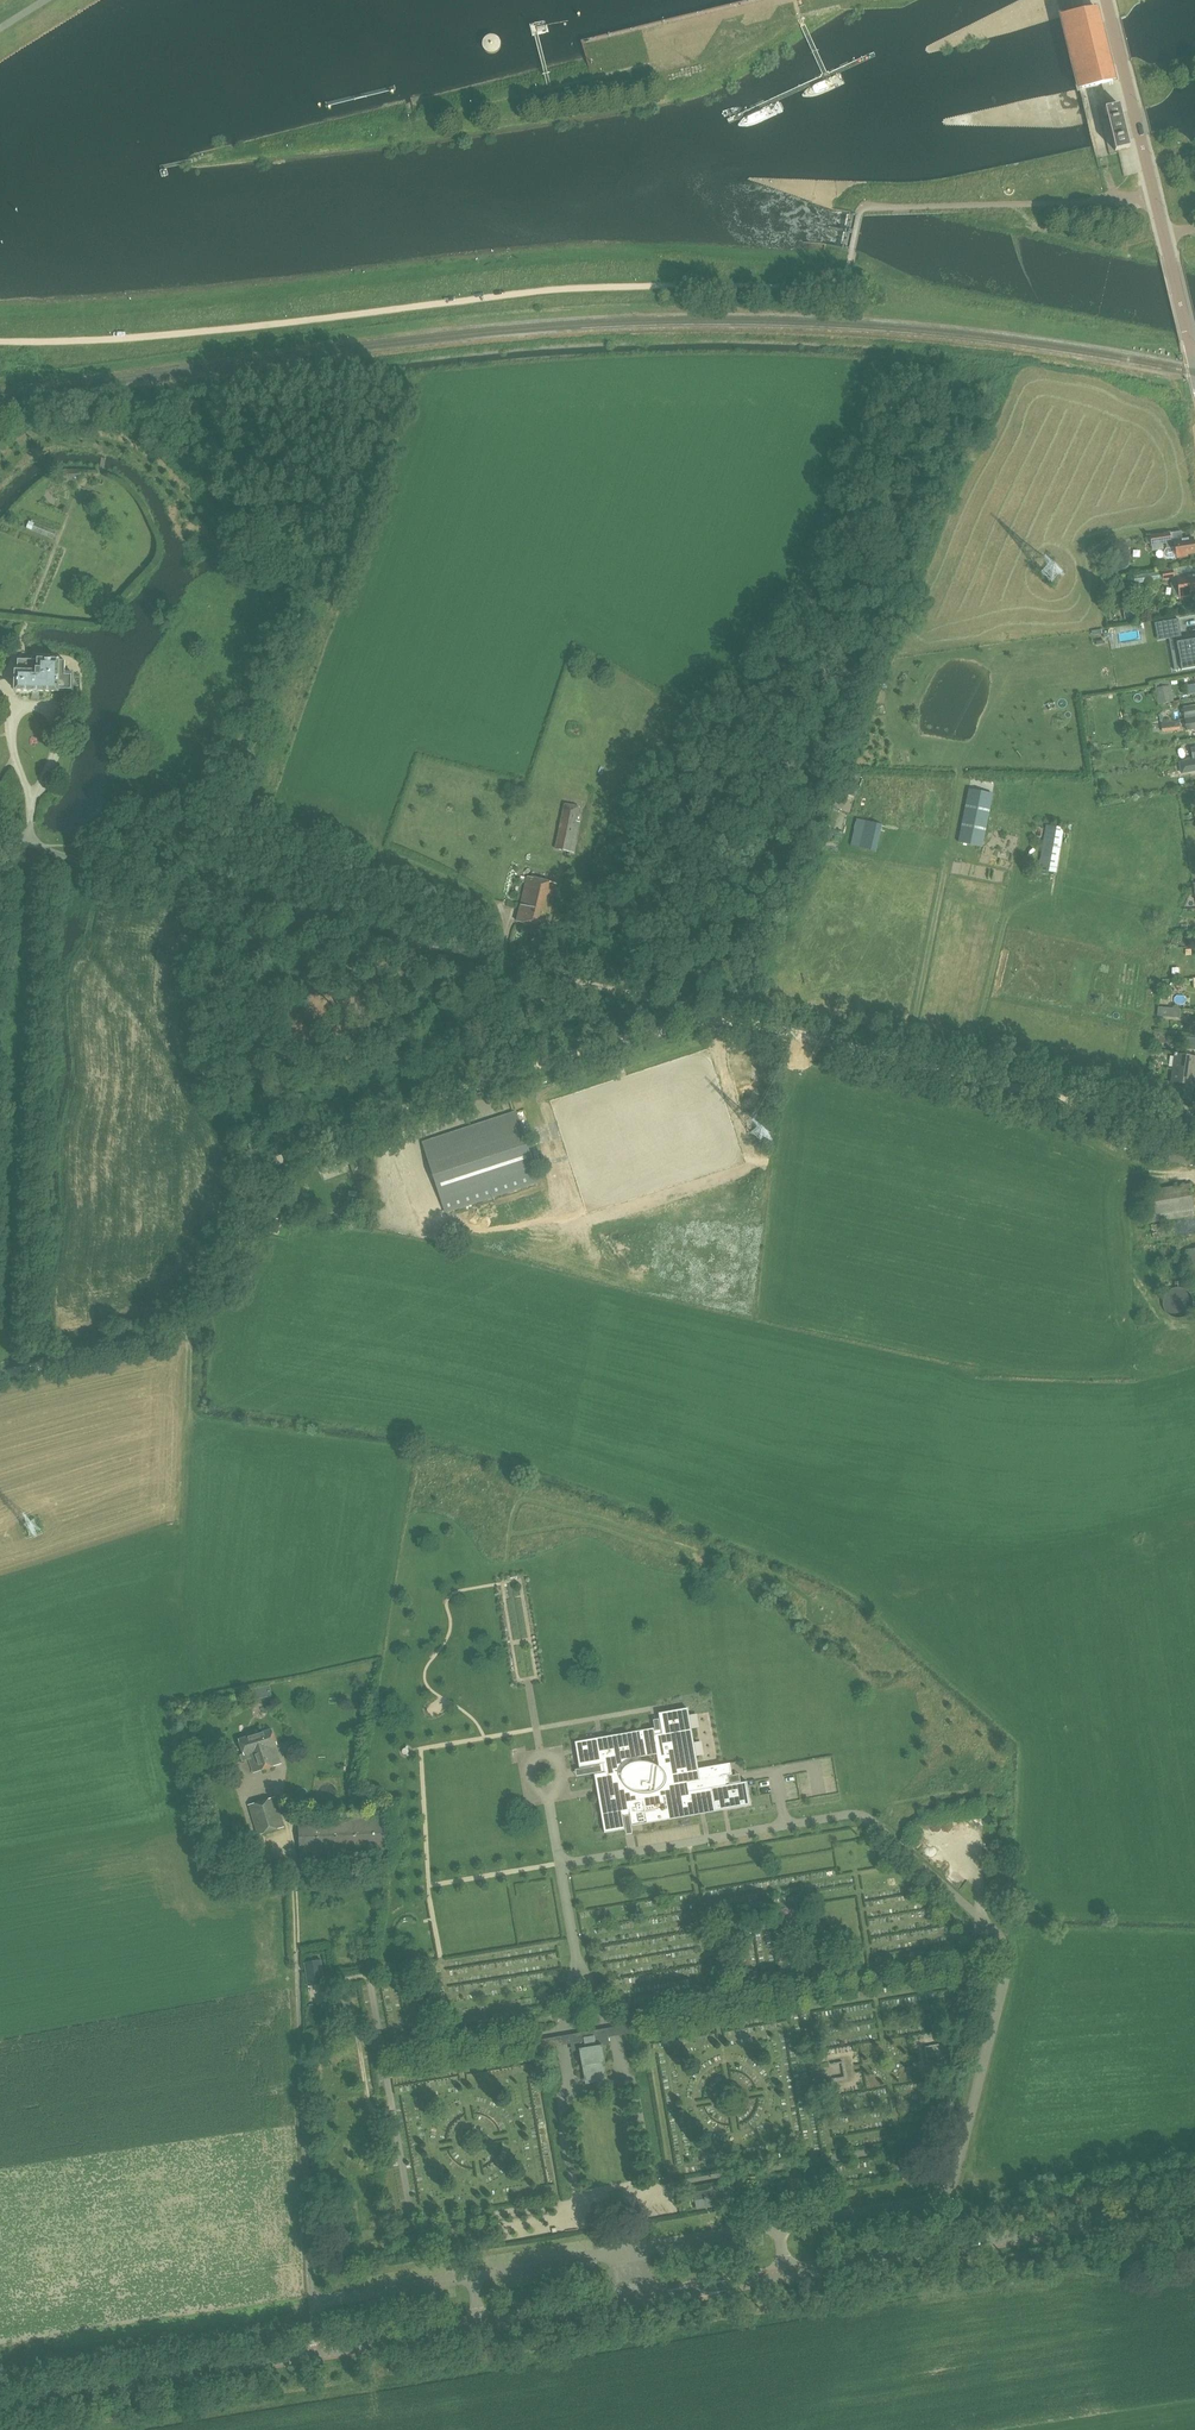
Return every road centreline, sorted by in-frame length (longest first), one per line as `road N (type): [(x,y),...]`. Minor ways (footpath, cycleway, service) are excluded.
road 1 (secondary): [(0,2405),(1194,2208)]
road 2 (track): [(0,343),(228,329),(569,288),(819,287),(842,275),(850,258)]
road 3 (track): [(718,1019),(292,1151),(256,1193),(222,1285),(185,1331),(0,1377)]
road 4 (track): [(718,1019),(90,863)]
road 5 (track): [(1194,1128),(718,1019)]
road 6 (tertiary): [(1164,235),(1106,0)]
road 7 (tertiary): [(1194,361),(1164,235)]

